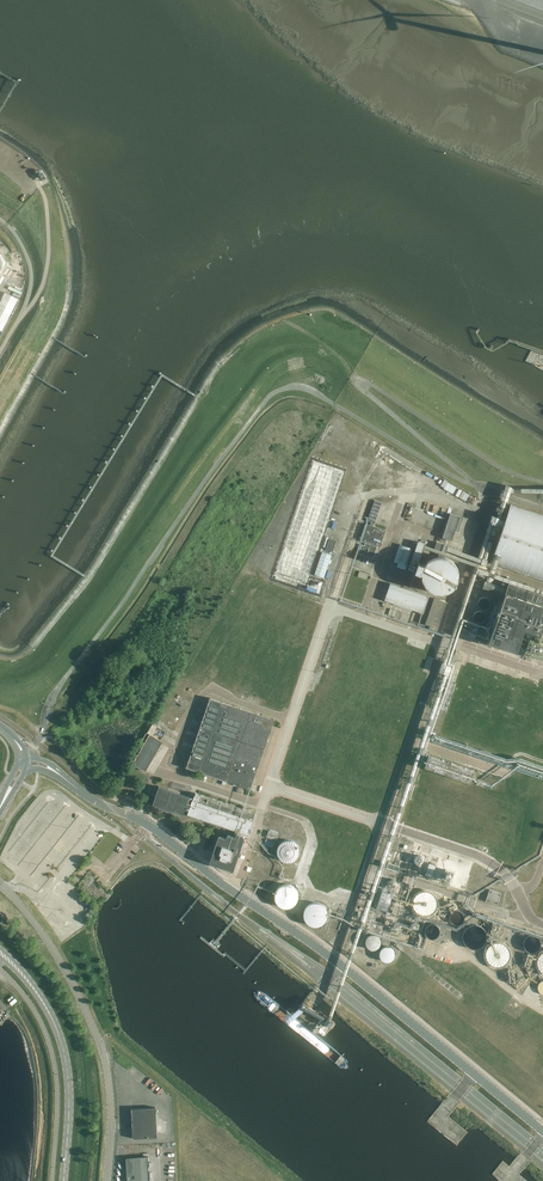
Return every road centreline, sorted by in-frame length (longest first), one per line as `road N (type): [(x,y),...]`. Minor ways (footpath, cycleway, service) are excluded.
road 1 (tertiary): [(542,1134),(143,821),(96,802),(44,765),(22,763)]
road 2 (unclassified): [(0,884),(53,949),(100,1042),(111,1108),(107,1180)]
road 3 (unclassified): [(0,352),(31,277),(15,234),(0,220)]
road 4 (secondary): [(66,1059),(43,998),(0,948)]
road 5 (secondary): [(0,957),(40,1003),(66,1059)]
road 6 (secondary): [(63,1180),(66,1059)]

